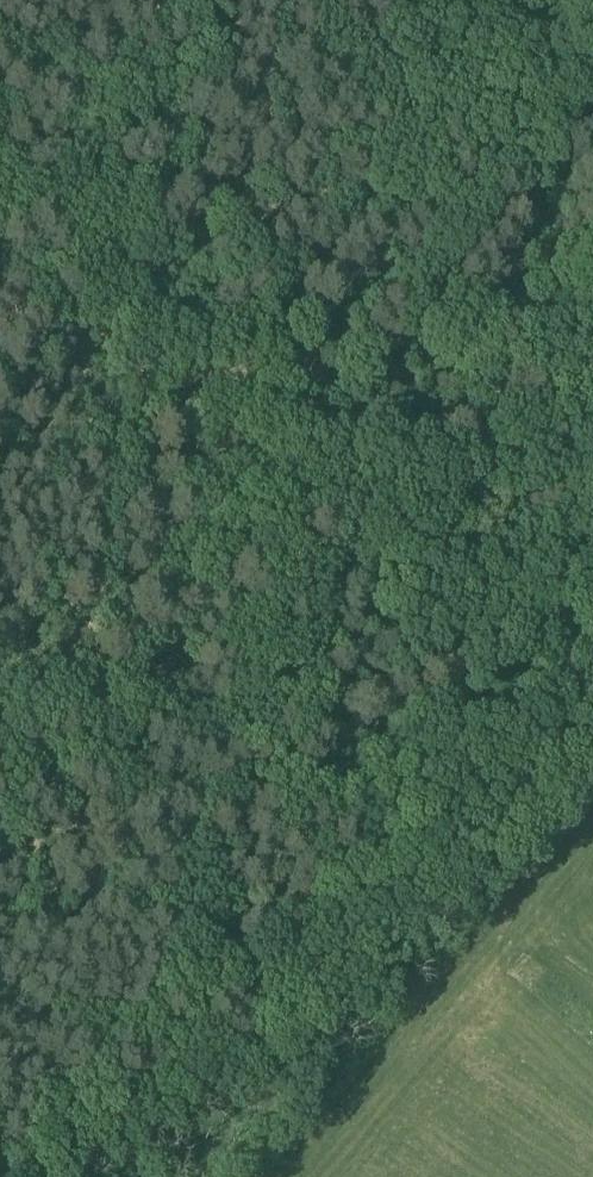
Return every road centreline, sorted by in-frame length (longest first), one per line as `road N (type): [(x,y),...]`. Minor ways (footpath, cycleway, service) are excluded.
road 1 (unclassified): [(592,91),(488,0)]

